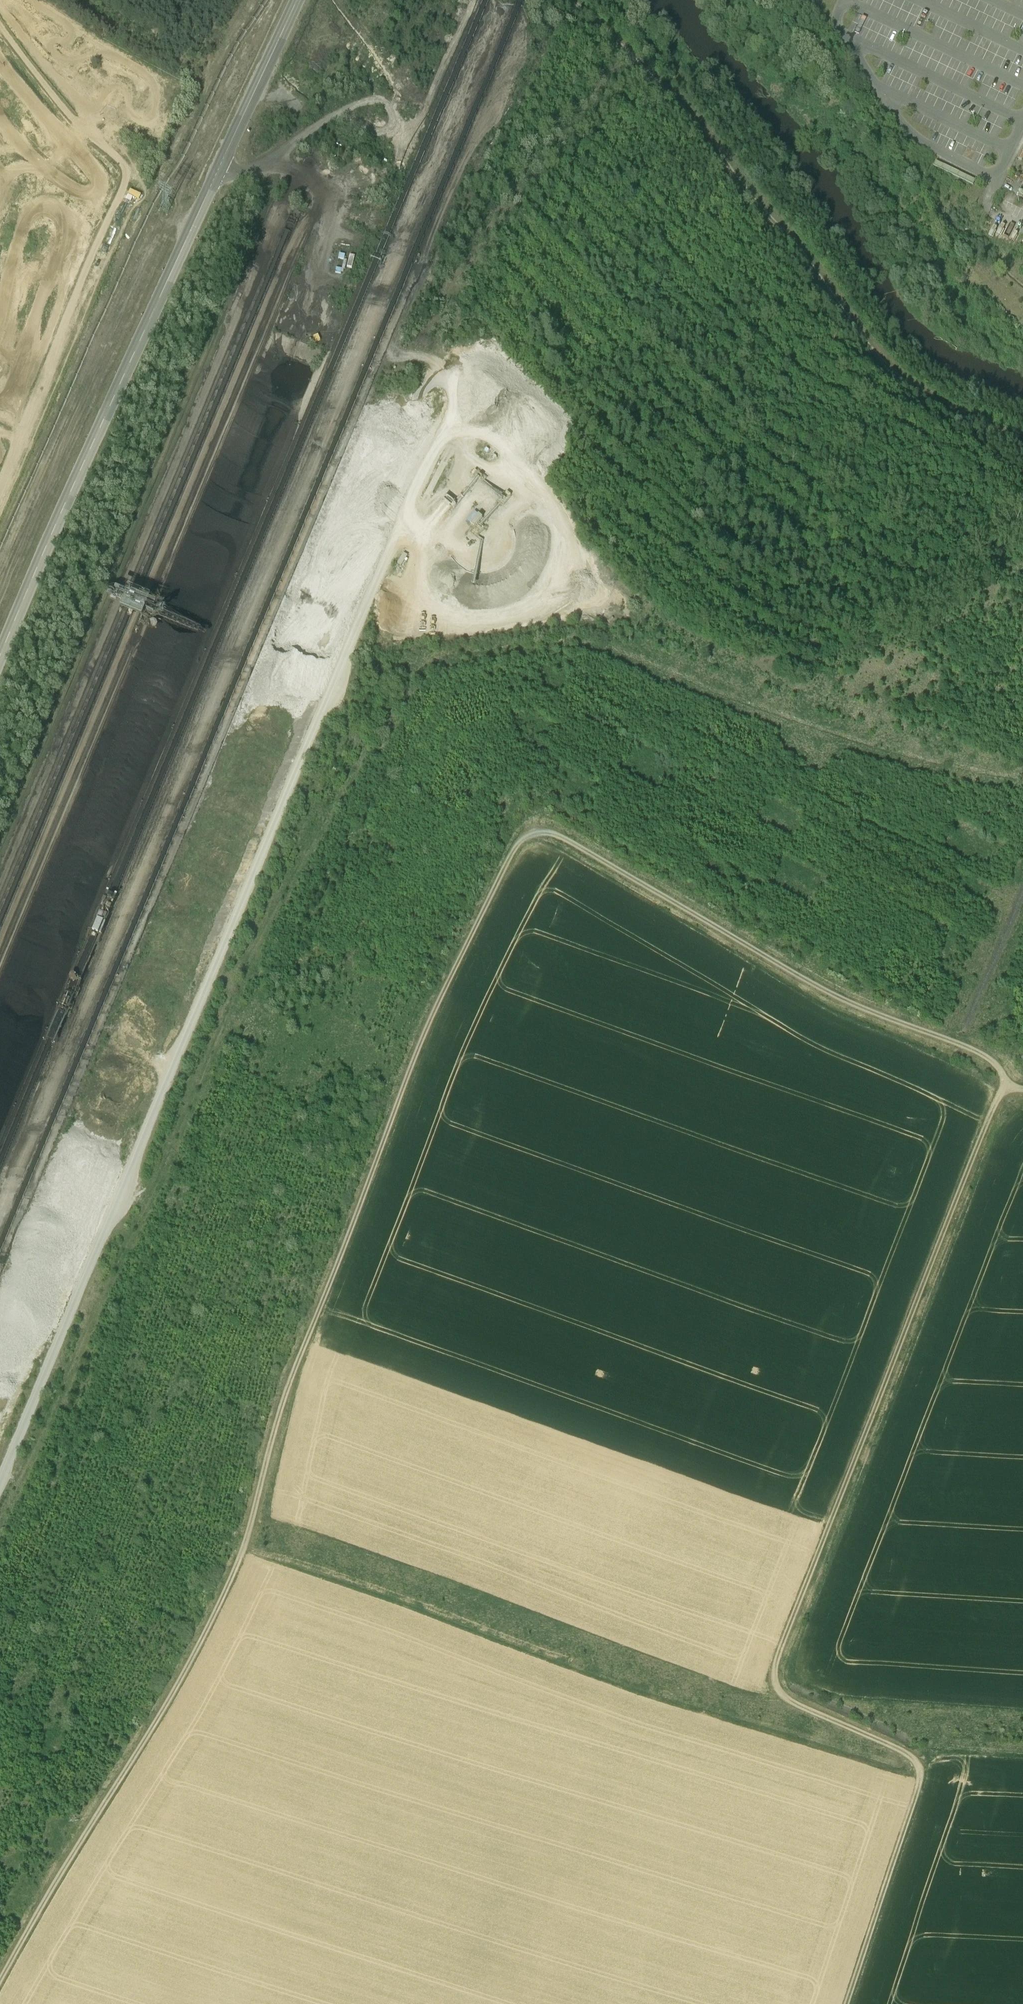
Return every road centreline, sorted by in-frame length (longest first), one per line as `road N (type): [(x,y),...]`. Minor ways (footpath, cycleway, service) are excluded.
road 1 (track): [(0,1988),(181,1690),(225,1601),(283,1409),(429,1035),(512,862),(541,844),(822,1004),(983,1068),(1000,1089),(772,1683),(788,1712),(896,1763),(917,1782),(847,2003)]
road 2 (track): [(575,0),(700,127),(884,361),(930,398),(1022,445)]
road 3 (track): [(0,29),(124,171),(0,475)]

